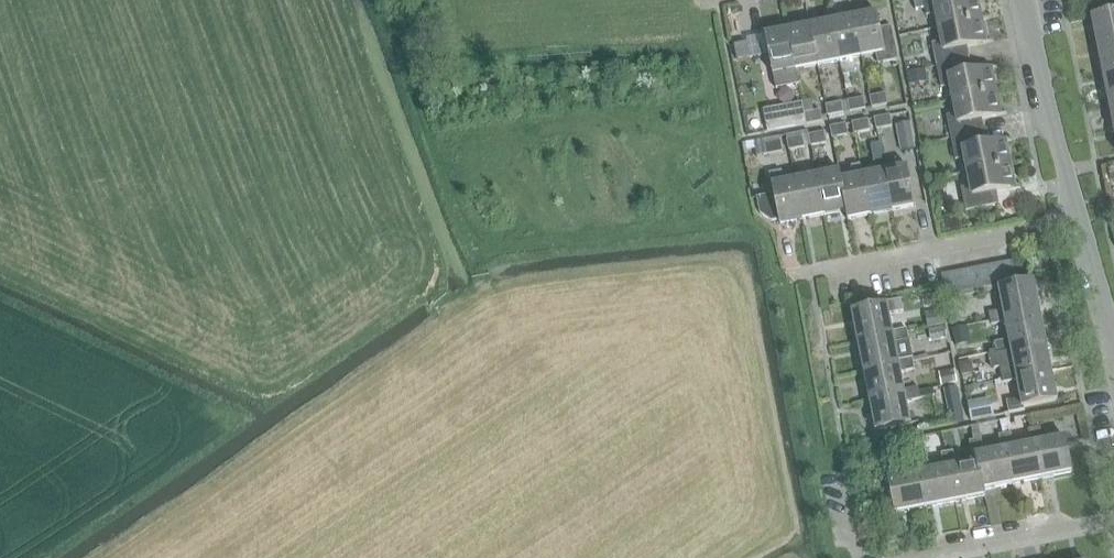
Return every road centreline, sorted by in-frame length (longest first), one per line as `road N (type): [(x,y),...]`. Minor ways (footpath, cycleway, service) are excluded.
road 1 (residential): [(796,276),(1076,219)]
road 2 (tertiary): [(1076,219),(1019,0)]
road 3 (residential): [(1113,526),(958,557)]
road 4 (tertiary): [(1113,342),(1076,219)]

